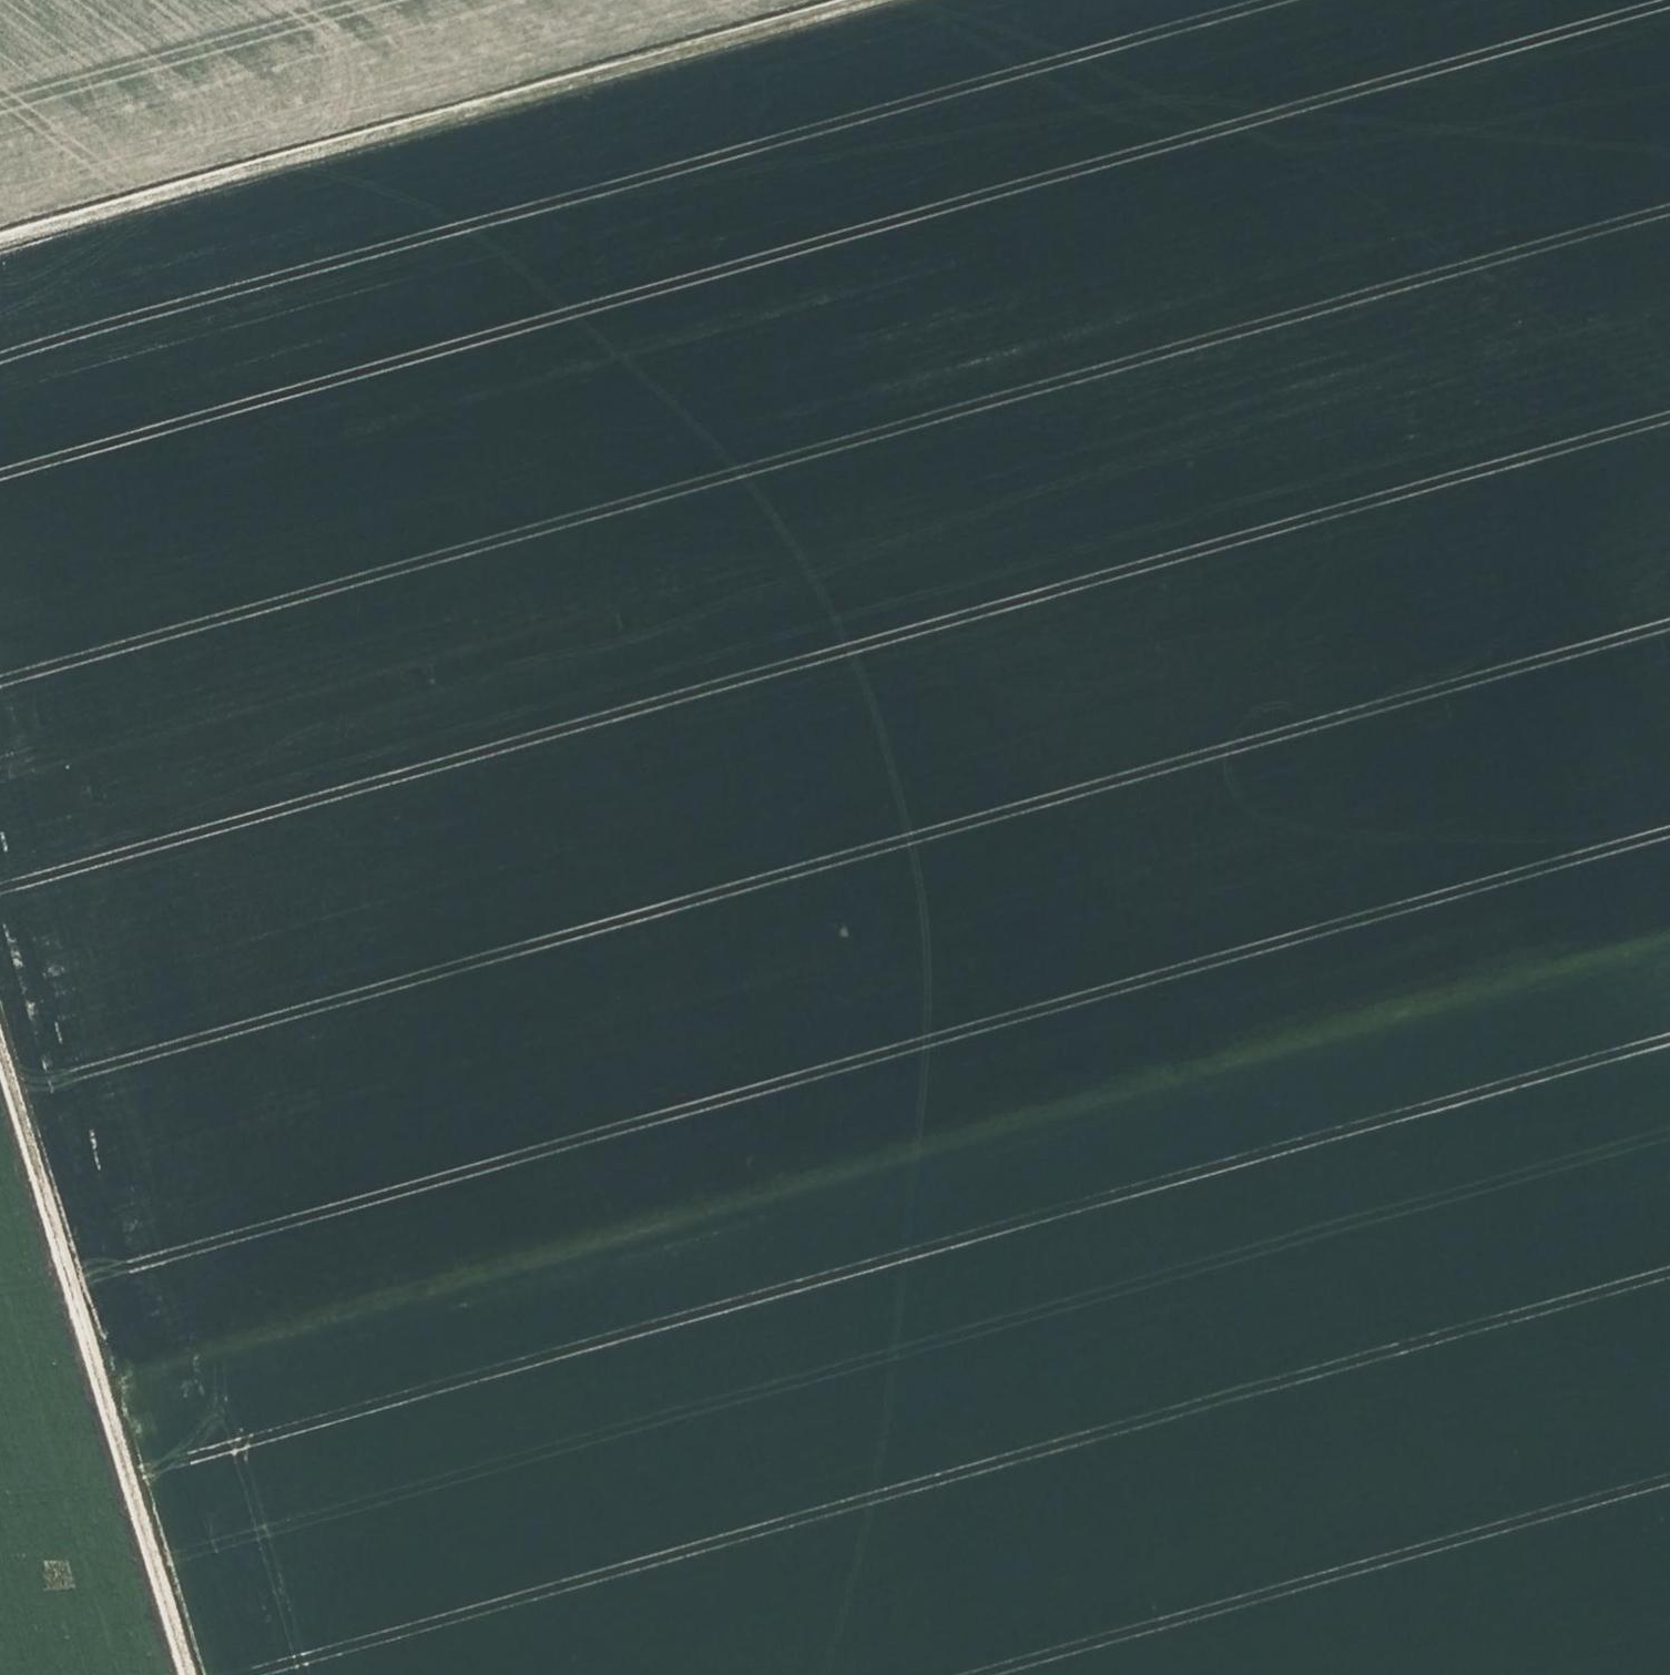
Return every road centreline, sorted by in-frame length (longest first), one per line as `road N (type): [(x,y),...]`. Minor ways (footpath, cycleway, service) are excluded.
road 1 (track): [(858,0),(0,239)]
road 2 (track): [(191,1674),(0,1035)]

